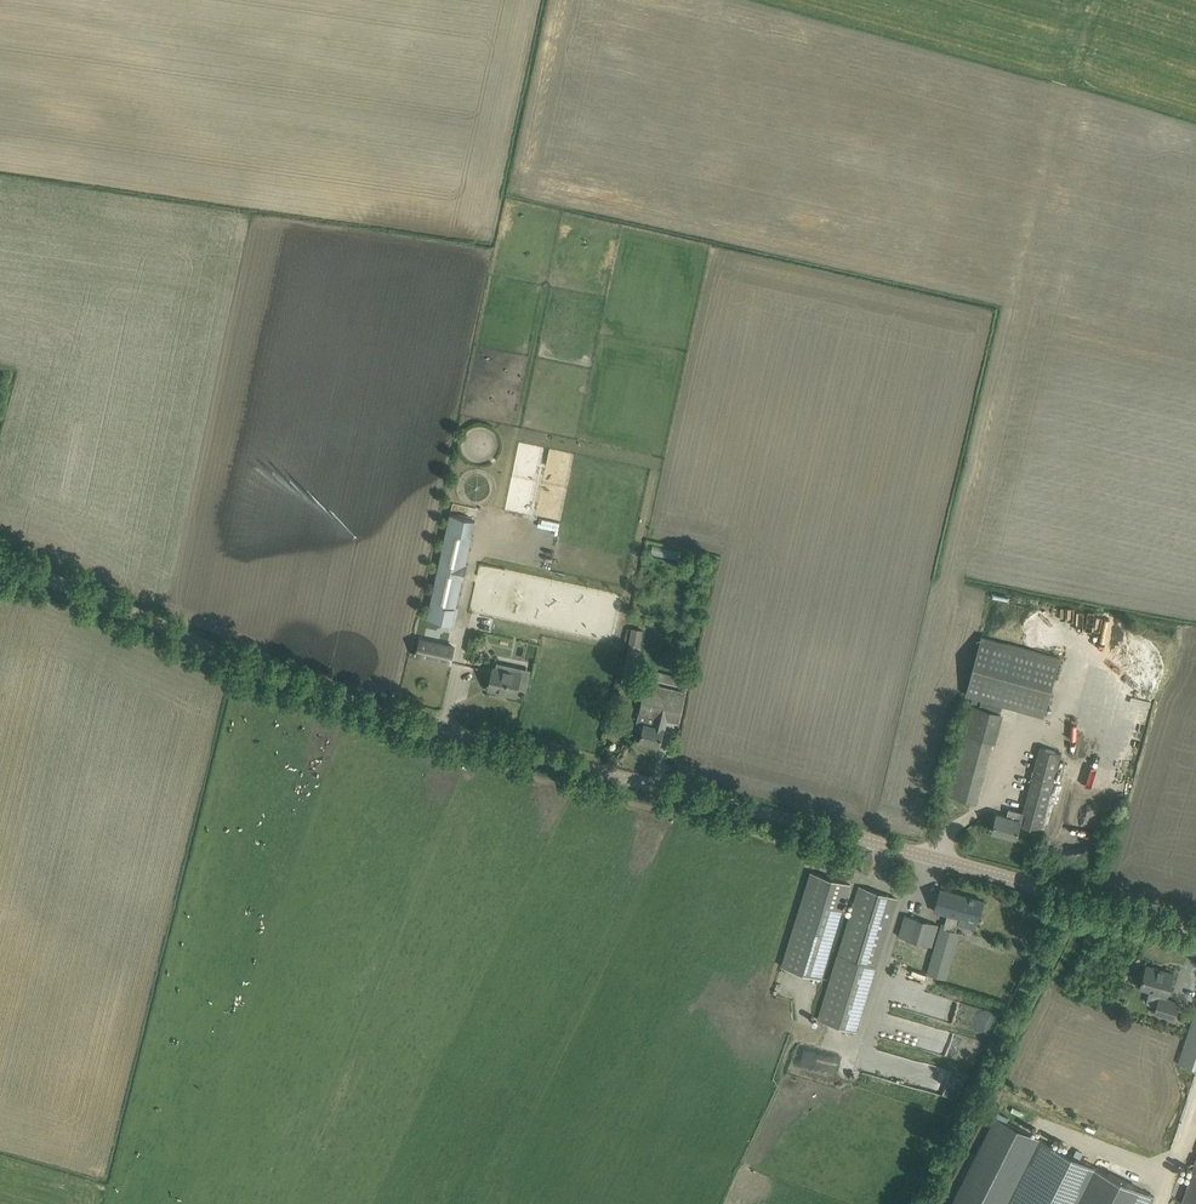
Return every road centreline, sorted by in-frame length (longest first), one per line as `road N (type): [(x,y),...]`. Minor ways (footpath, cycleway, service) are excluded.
road 1 (tertiary): [(0,563),(339,698),(1195,929)]

